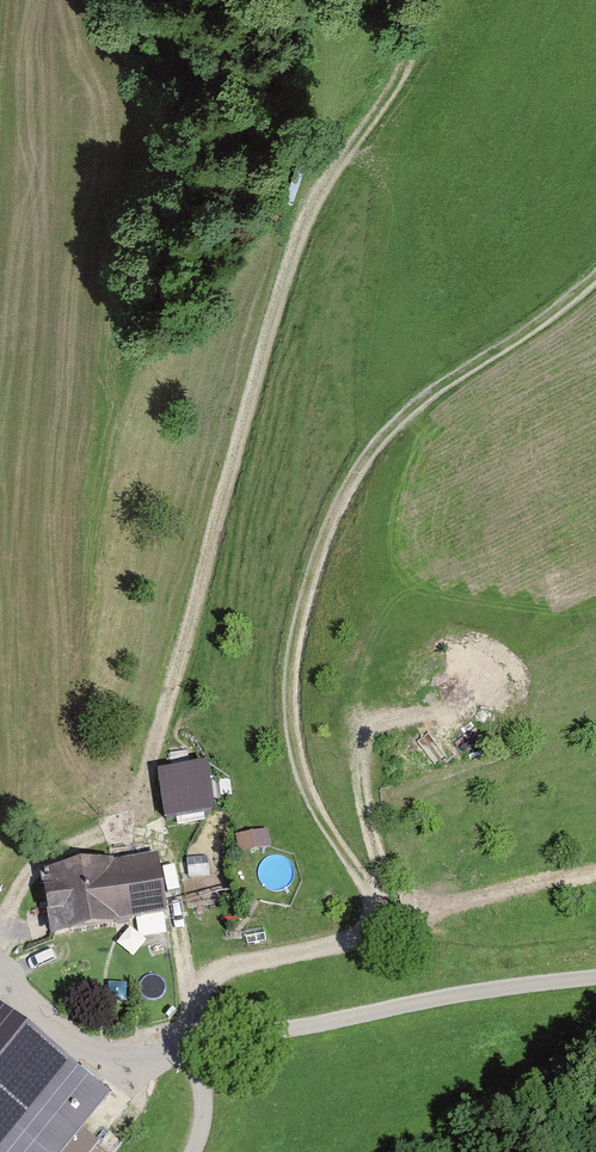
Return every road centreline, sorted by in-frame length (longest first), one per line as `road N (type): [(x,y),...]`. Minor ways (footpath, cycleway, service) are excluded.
road 1 (track): [(595,279),(424,399),(386,434),(349,491),(297,623),(290,679),(294,749),(308,792),(369,896),(368,919),(359,936),(339,946),(219,967),(189,982),(174,1044)]
road 2 (track): [(393,0),(250,355),(132,802),(41,854),(0,930)]
road 3 (unclassified): [(595,978),(480,990),(174,1044),(86,1049),(0,975)]
road 4 (track): [(368,919),(595,871)]
road 5 (track): [(132,802),(171,859),(189,982)]
road 6 (track): [(192,1151),(204,1124),(204,1079),(193,1055),(174,1044)]

